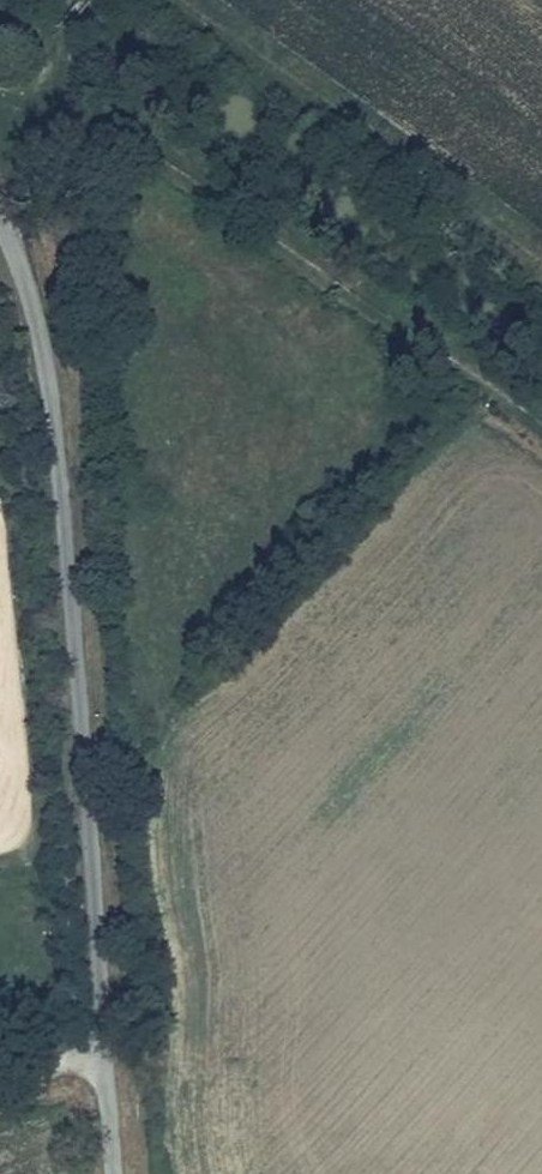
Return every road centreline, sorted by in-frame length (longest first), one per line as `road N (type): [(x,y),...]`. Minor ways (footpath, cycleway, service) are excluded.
road 1 (unclassified): [(0,205),(38,313),(52,389),(103,1043)]
road 2 (track): [(541,431),(204,194),(0,93)]
road 3 (unclassified): [(103,1043),(116,1173)]

